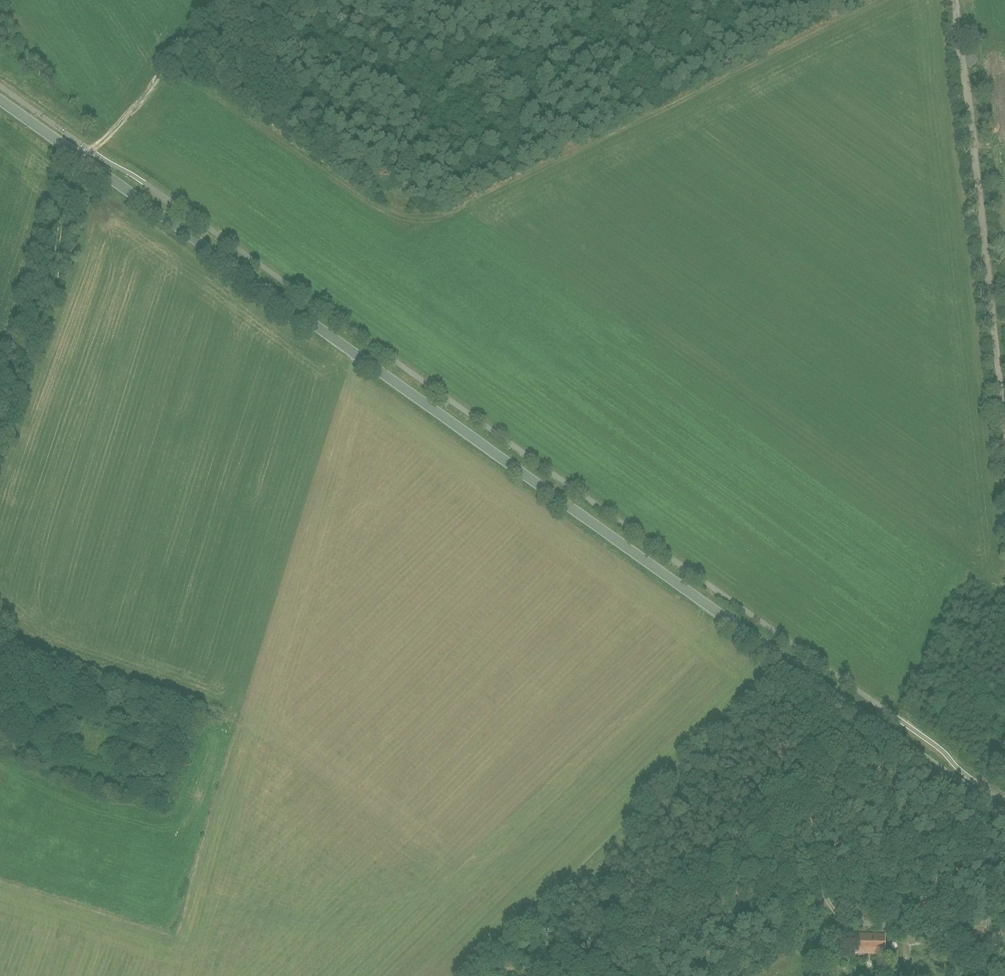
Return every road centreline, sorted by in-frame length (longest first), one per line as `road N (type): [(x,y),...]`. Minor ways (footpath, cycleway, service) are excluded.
road 1 (tertiary): [(0,102),(1004,817)]
road 2 (track): [(876,0),(422,220),(398,217),(203,83),(174,78)]
road 3 (track): [(1004,418),(956,0)]
road 4 (track): [(80,158),(57,236),(55,288),(0,429)]
road 5 (track): [(866,718),(820,833),(821,882),(842,920),(885,927)]

